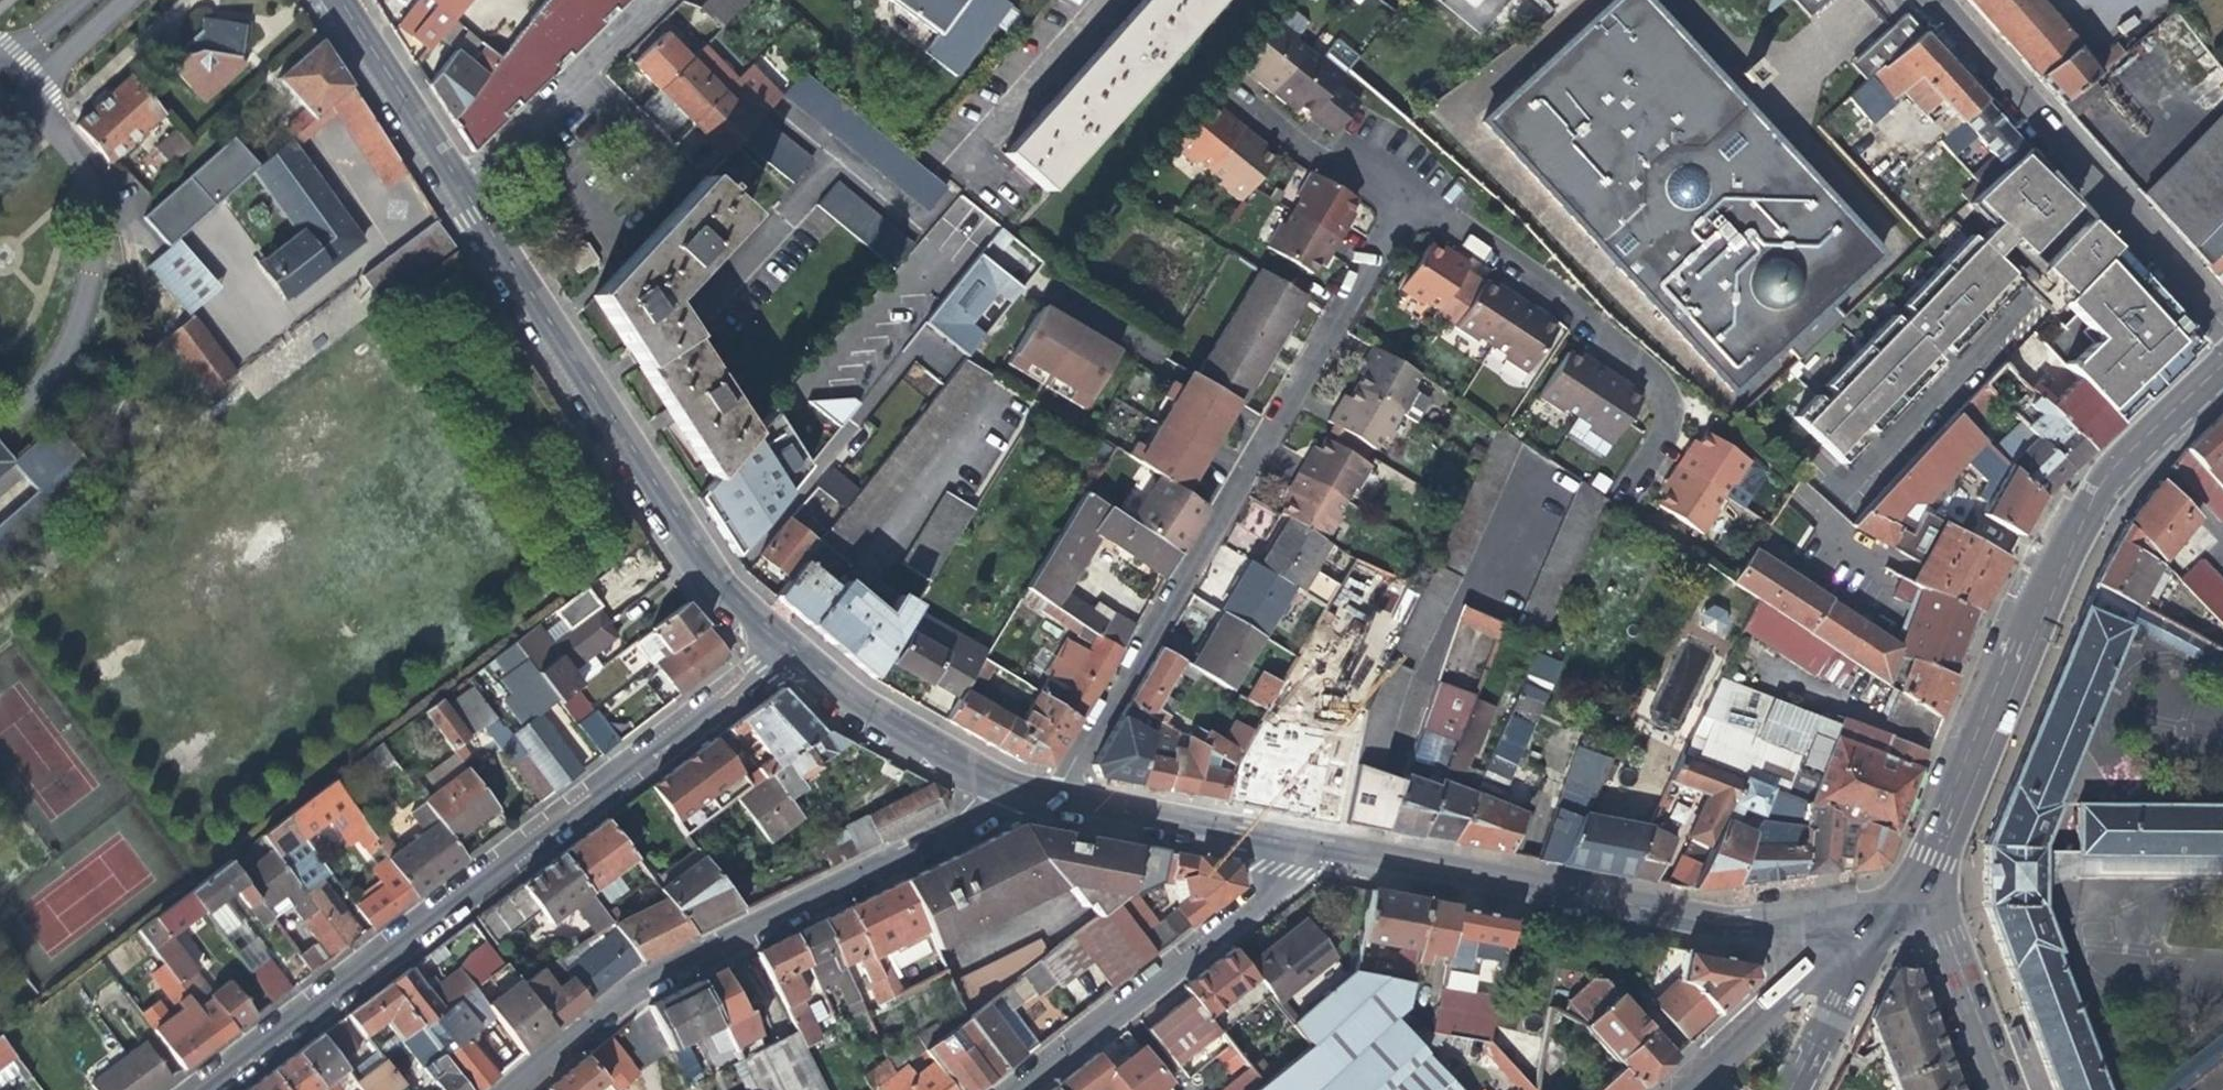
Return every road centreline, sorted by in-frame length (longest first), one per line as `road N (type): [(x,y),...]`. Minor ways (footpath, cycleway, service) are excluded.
road 1 (residential): [(784,646),(205,1089)]
road 2 (residential): [(1402,200),(1052,795)]
road 3 (tertiary): [(2222,365),(2113,468),(2010,666),(1929,868)]
road 4 (residential): [(516,1089),(638,989),(975,812),(996,785)]
road 5 (residential): [(458,188),(718,590),(784,646)]
road 6 (residential): [(1324,845),(1735,925),(1797,931),(1869,924)]
road 7 (residential): [(2222,324),(1932,0)]
road 8 (residential): [(1624,483),(1654,430),(1654,400),(1636,367),(1534,283),(1402,200)]
road 9 (residential): [(1324,845),(1011,1089)]
road 10 (residential): [(1052,795),(1324,845)]
road 11 (residential): [(458,188),(653,0)]
road 12 (residential): [(784,646),(996,785)]
road 13 (tertiary): [(1929,868),(2008,1089)]
road 14 (tertiary): [(1869,924),(1795,981),(1695,1078)]
road 15 (residential): [(324,0),(458,188)]
road 16 (residential): [(1402,200),(1215,82)]
road 17 (tertiary): [(1786,1089),(1869,924)]

